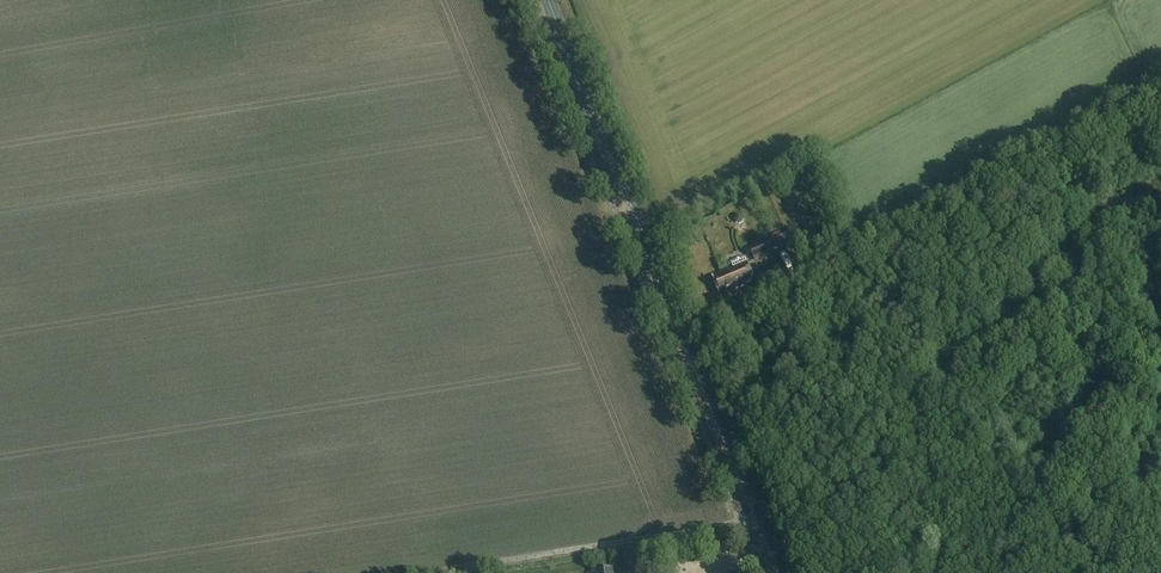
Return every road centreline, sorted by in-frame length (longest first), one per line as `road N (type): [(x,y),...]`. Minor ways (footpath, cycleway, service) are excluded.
road 1 (primary): [(781,572),(548,0)]

